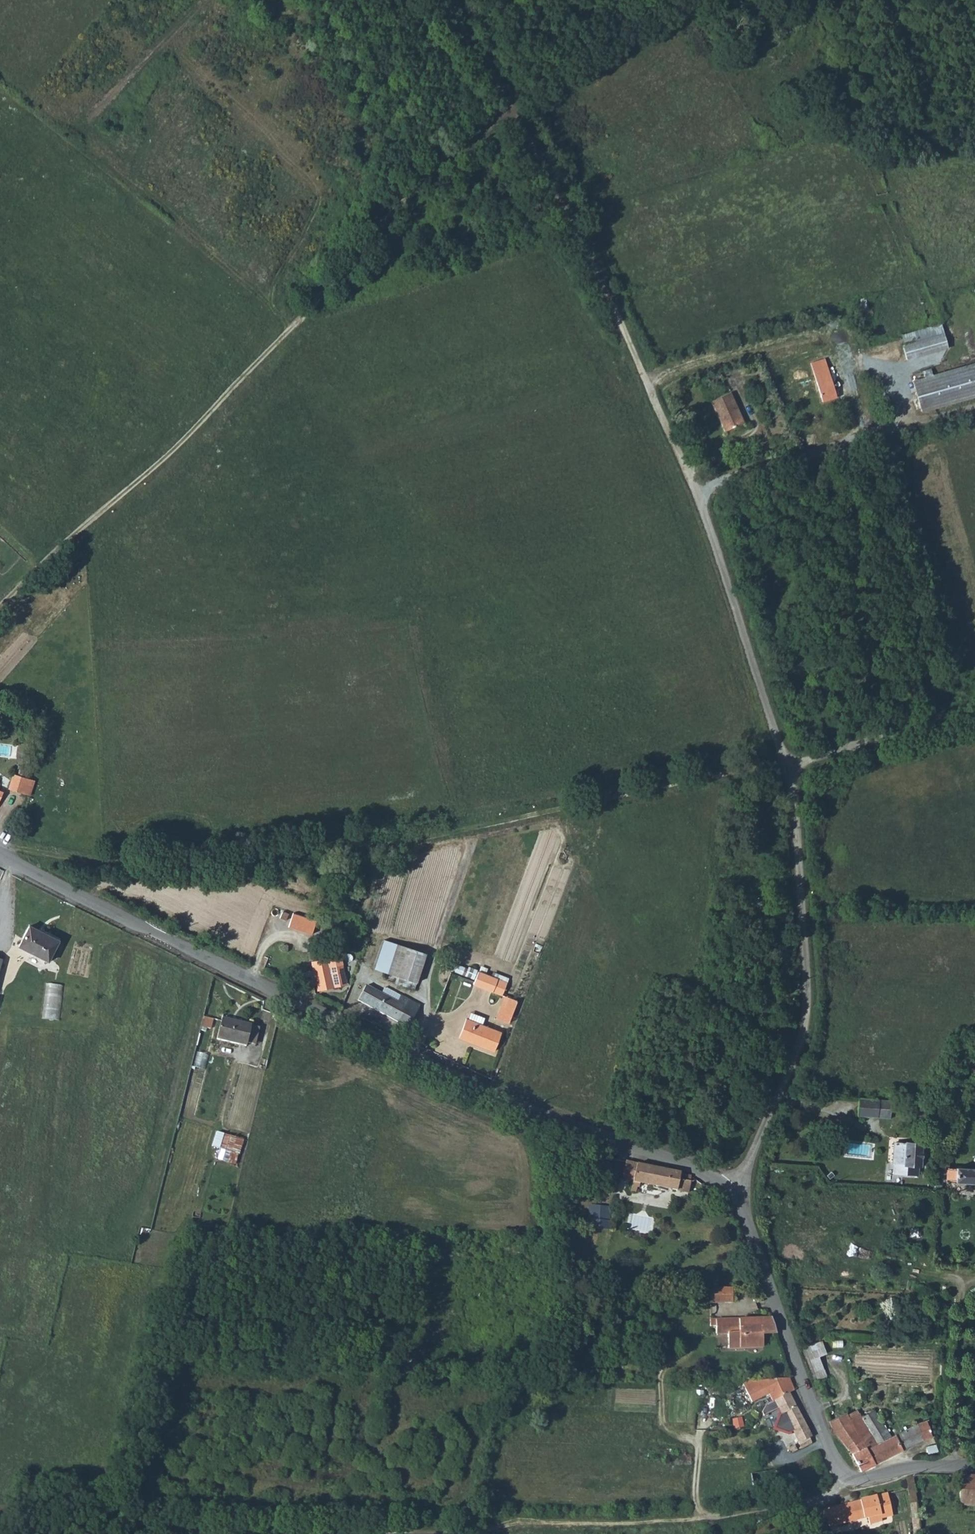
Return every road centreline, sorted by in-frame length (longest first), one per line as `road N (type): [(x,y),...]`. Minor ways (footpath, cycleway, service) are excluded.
road 1 (unclassified): [(730,1195),(804,1031),(793,795),(708,520),(583,241),(511,110)]
road 2 (unclassified): [(730,1195),(698,1171),(485,1087),(0,853)]
road 3 (track): [(786,767),(224,862),(104,862),(0,848)]
road 4 (track): [(0,607),(196,428),(414,190),(511,110)]
road 5 (track): [(295,325),(82,143),(82,126),(202,0)]
road 6 (unclassified): [(974,1466),(859,1479),(838,1467),(730,1195)]
road 7 (track): [(646,380),(811,334),(839,350),(866,434),(974,407)]
road 8 (track): [(846,1474),(808,1507),(475,1533)]
road 9 (track): [(343,1533),(166,1531),(50,1508),(0,1515)]
road 10 (track): [(953,1466),(965,1281),(974,1280)]
road 11 (track): [(511,110),(656,0)]
road 12 (track): [(441,0),(511,110)]

